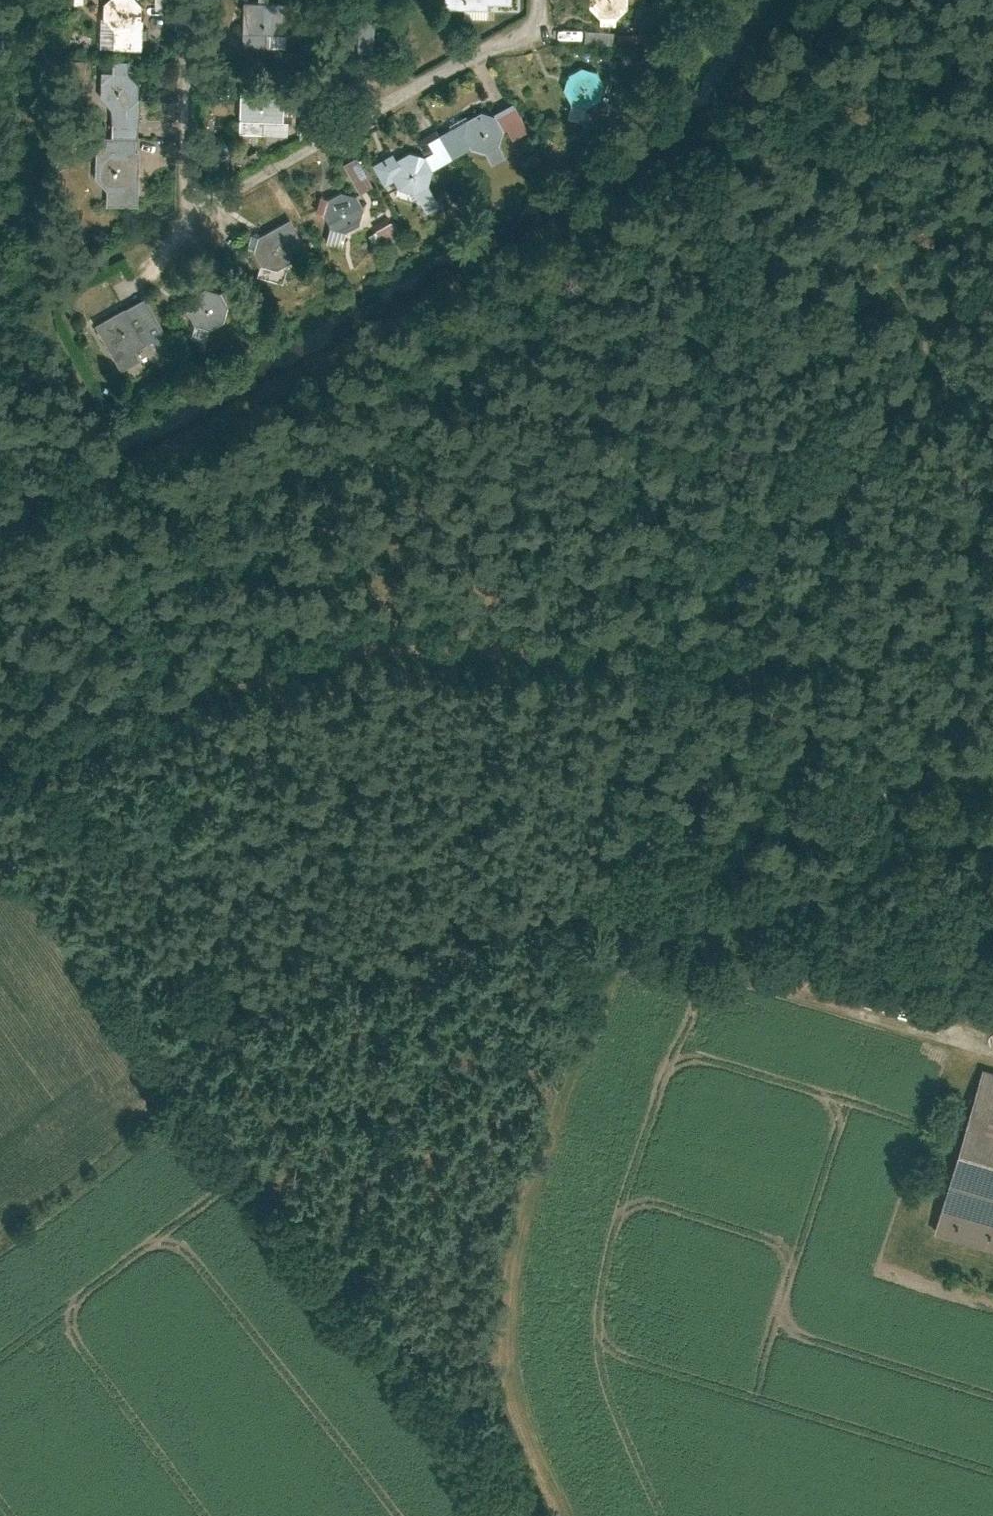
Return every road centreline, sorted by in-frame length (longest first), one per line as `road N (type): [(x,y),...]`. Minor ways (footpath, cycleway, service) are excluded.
road 1 (track): [(0,755),(393,624),(549,676),(632,636),(696,577),(788,553),(932,326),(992,269)]
road 2 (residential): [(194,0),(188,175),(192,195),(207,203),(536,29),(544,0)]

